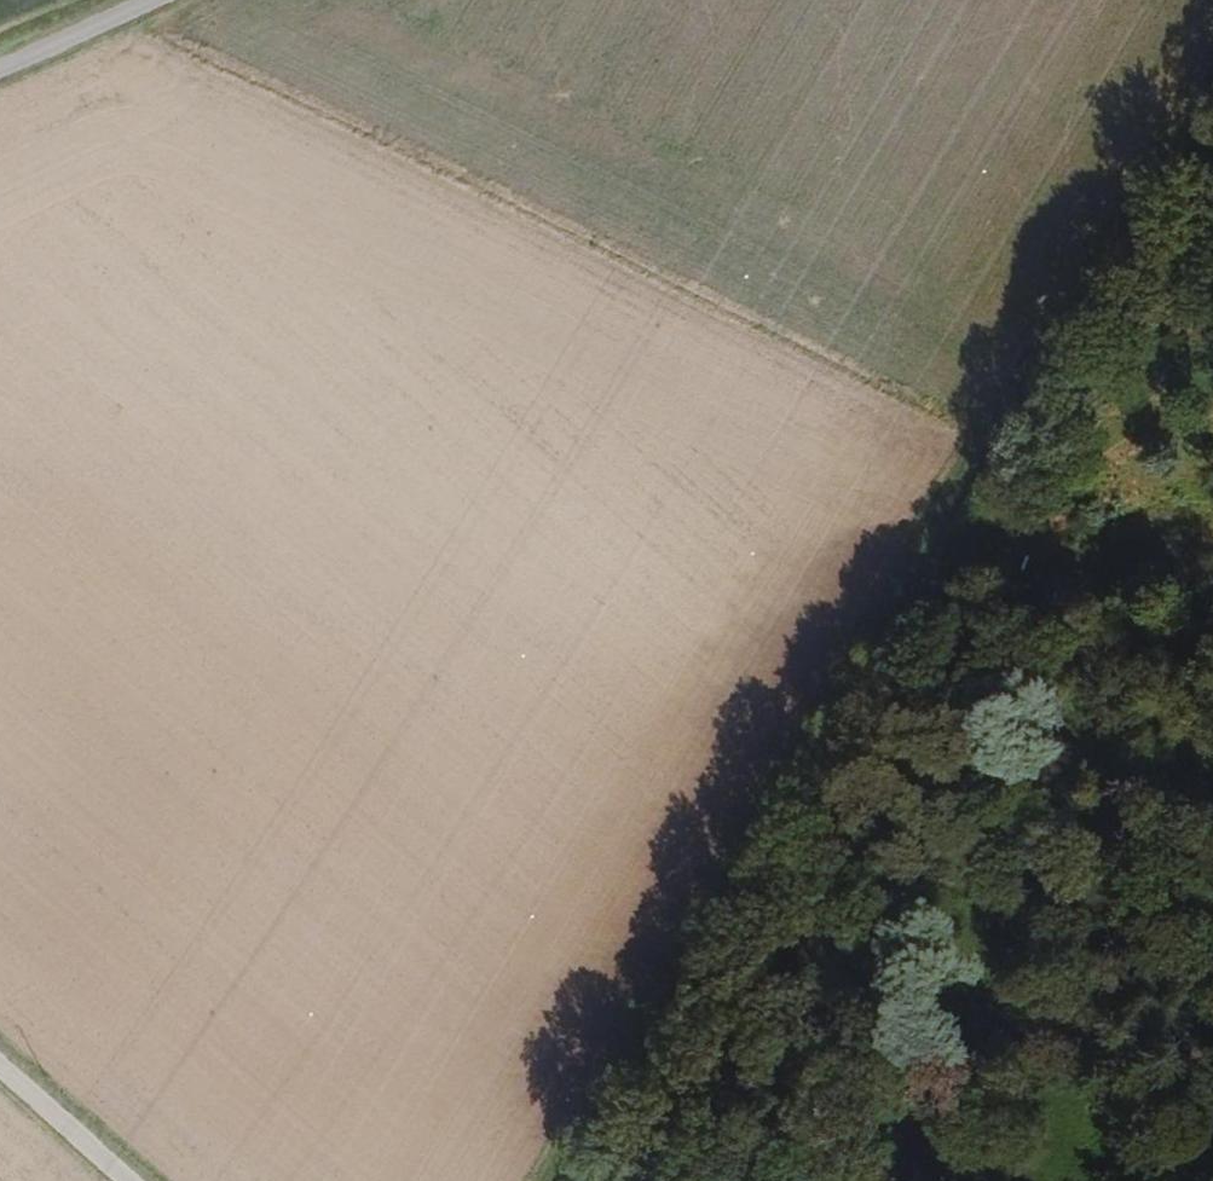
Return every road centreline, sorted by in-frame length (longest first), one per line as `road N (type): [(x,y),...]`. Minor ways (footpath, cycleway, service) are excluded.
road 1 (unclassified): [(0,1071),(124,1180)]
road 2 (unclassified): [(145,0),(0,65)]

